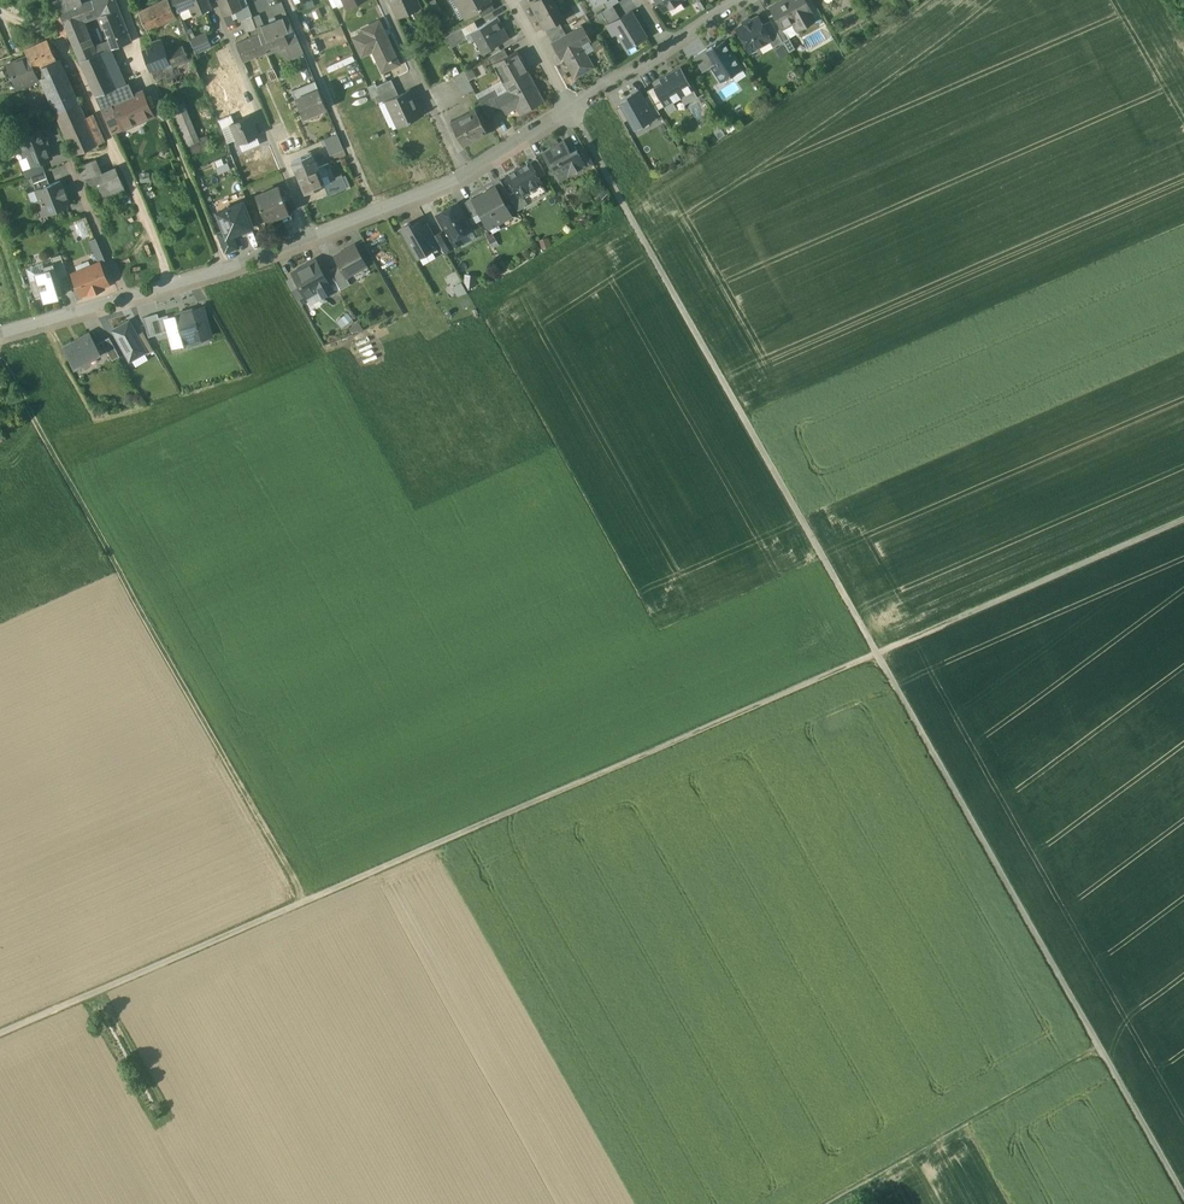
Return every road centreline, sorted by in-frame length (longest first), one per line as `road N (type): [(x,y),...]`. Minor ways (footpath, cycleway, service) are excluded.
road 1 (track): [(569,107),(877,654)]
road 2 (track): [(877,654),(306,901)]
road 3 (track): [(306,901),(0,362)]
road 4 (track): [(877,654),(1183,1193)]
road 5 (residential): [(569,107),(464,175),(375,210),(223,267),(0,332)]
road 6 (track): [(877,654),(1183,521)]
road 7 (track): [(0,1034),(306,901)]
road 8 (track): [(839,1203),(1106,1052)]
road 9 (track): [(164,118),(223,267)]
road 10 (residential): [(511,0),(569,107)]
road 11 (residential): [(672,43),(569,107)]

